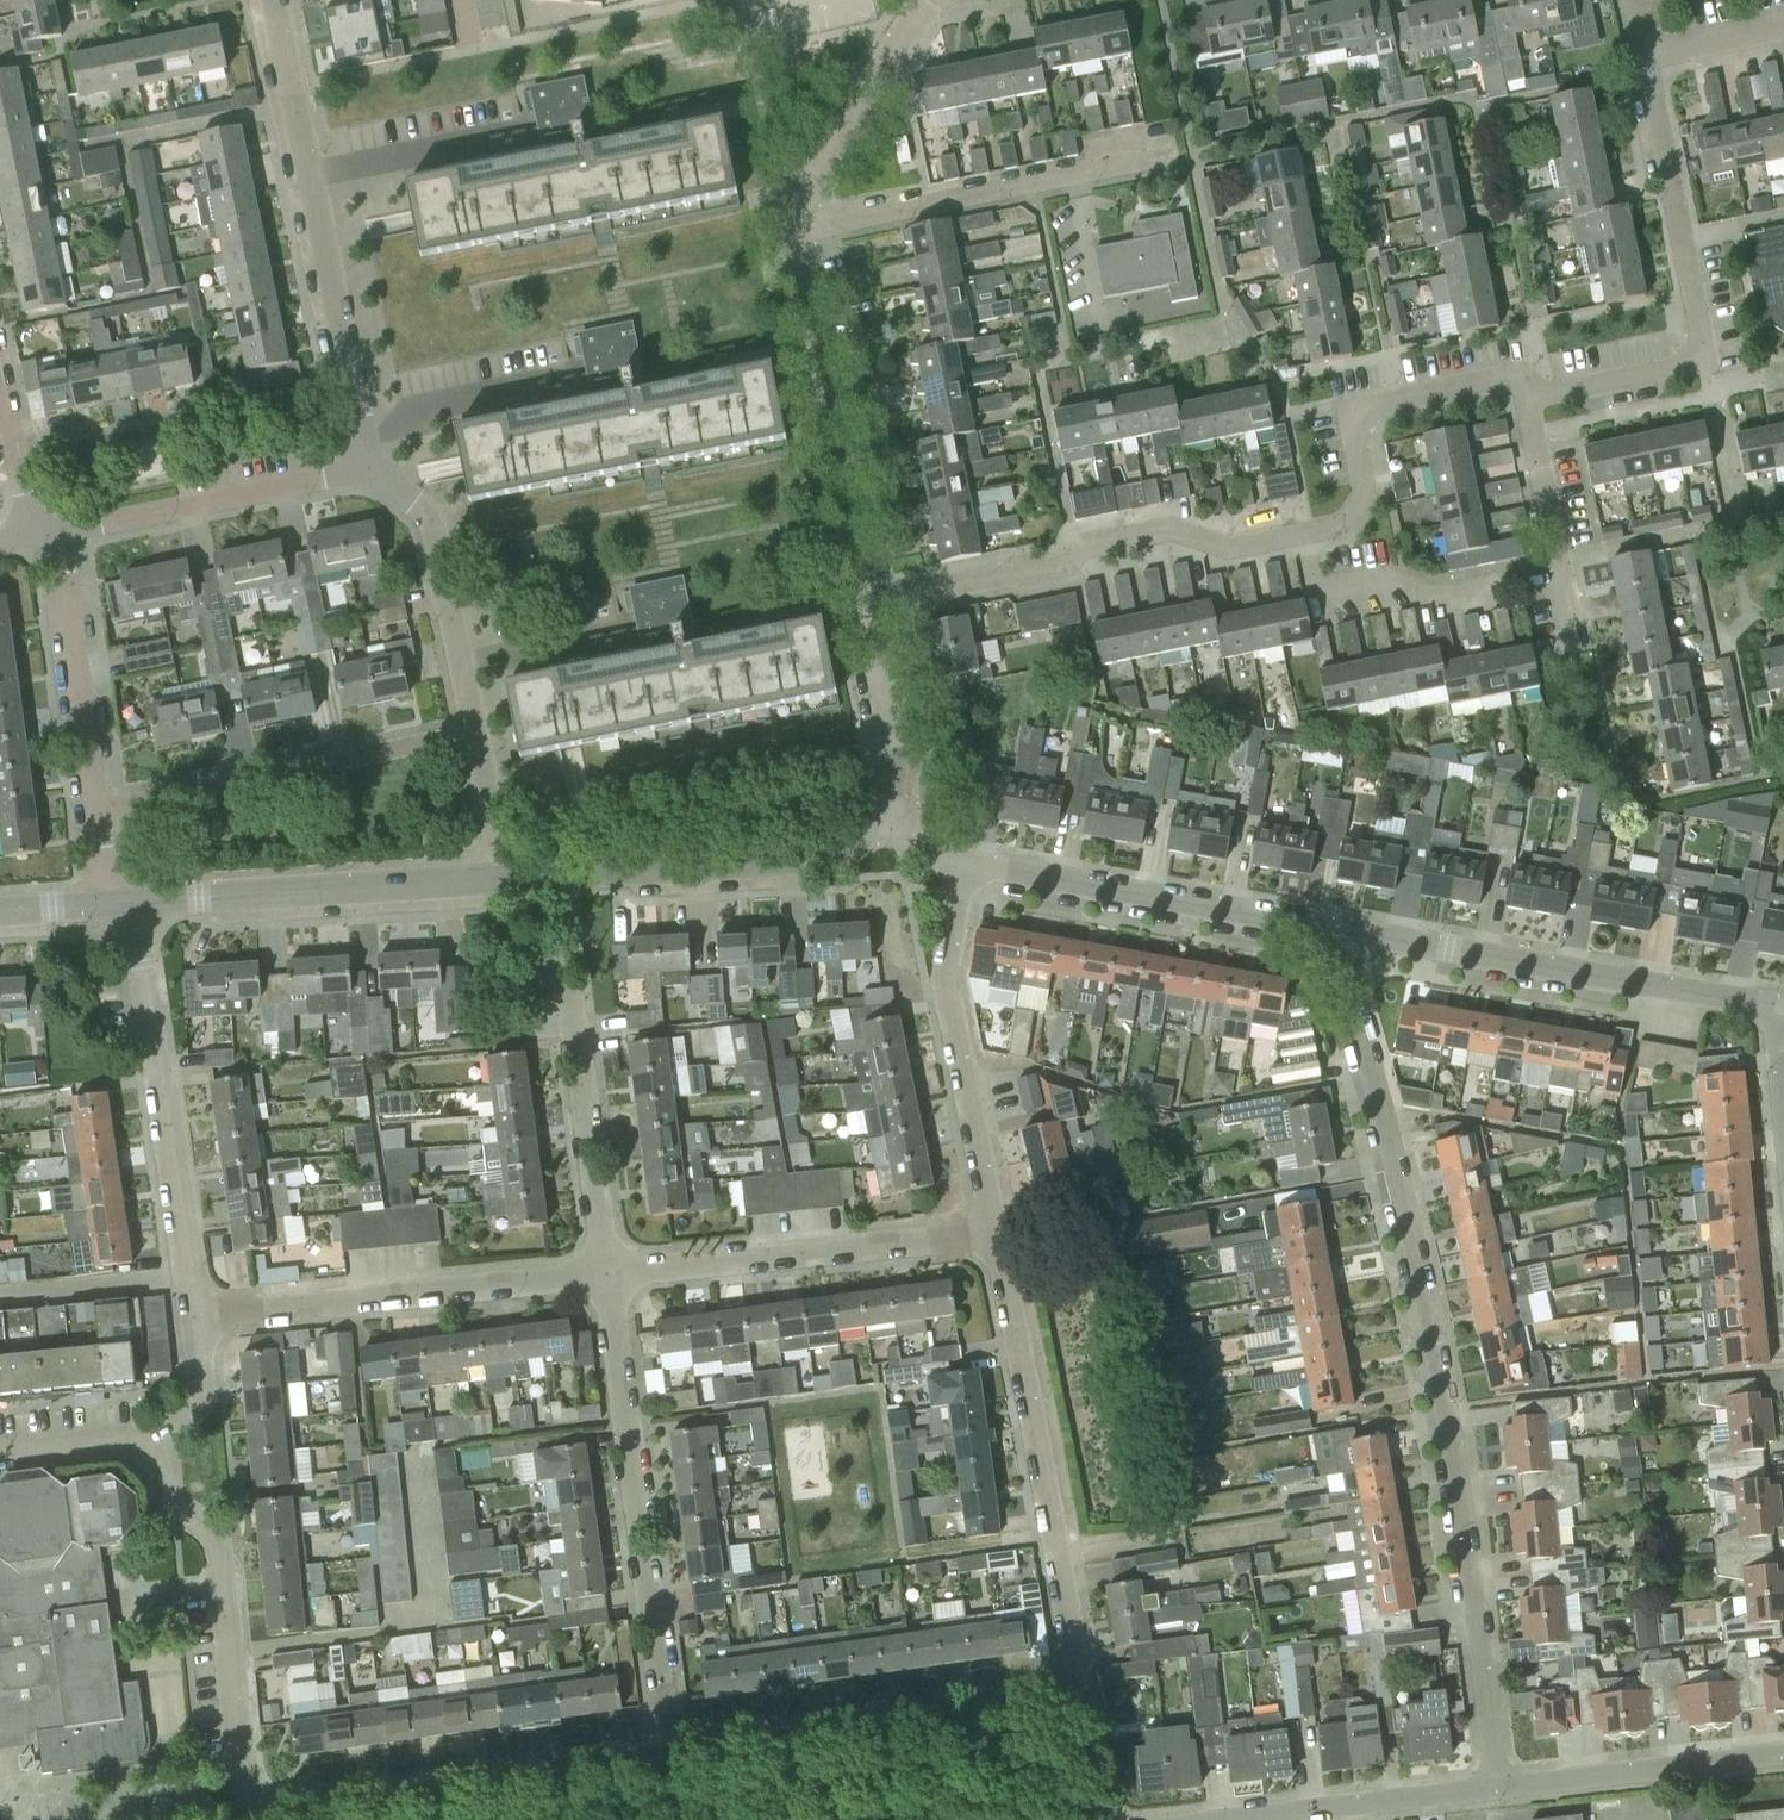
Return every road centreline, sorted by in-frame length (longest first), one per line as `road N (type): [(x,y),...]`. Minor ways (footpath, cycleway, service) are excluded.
road 1 (residential): [(1499,1790),(1447,1407),(1343,983),(1346,929)]
road 2 (residential): [(674,1754),(265,1814),(242,1760),(221,1537),(168,1508),(165,1444)]
road 3 (residential): [(1027,1770),(1077,1684),(1047,1481),(995,1224)]
road 4 (residential): [(674,1754),(604,1272)]
road 5 (residential): [(865,603),(1169,531),(1225,548),(1304,532)]
road 6 (unclassified): [(1346,929),(1777,1002)]
road 7 (residential): [(192,1323),(133,904)]
road 8 (residential): [(192,1323),(604,1272)]
road 9 (residential): [(791,229),(1192,153)]
road 10 (unclassified): [(503,879),(829,853),(896,827)]
road 11 (residential): [(604,1272),(995,1224)]
road 12 (unclassified): [(967,862),(1346,929)]
road 13 (residential): [(98,810),(474,733)]
road 14 (unclassified): [(865,603),(791,229)]
road 15 (unclassified): [(133,904),(503,879)]
road 16 (residential): [(995,1224),(947,982),(967,862)]
road 17 (residential): [(1027,1770),(971,1737),(924,1724),(674,1754)]
road 18 (residential): [(1304,532),(1344,525),(1365,494),(1356,414),(1506,377),(1528,385)]
road 19 (residential): [(604,1272),(575,1036),(576,940)]
road 20 (residential): [(59,536),(370,468)]
road 21 (residential): [(1706,363),(1645,59)]
road 22 (residential): [(1211,1819),(1499,1790)]
road 23 (residential): [(1499,1790),(1783,1757)]
road 24 (residential): [(98,810),(59,536)]
road 25 (residential): [(1304,532),(1319,608),(1508,569)]
road 26 (unclassified): [(791,229),(800,197),(931,0)]
road 27 (residential): [(1577,650),(1528,385)]
road 28 (residential): [(359,420),(312,174)]
road 29 (residential): [(462,665),(435,527),(370,468)]
road 30 (unclassified): [(896,827),(897,761),(865,603)]
road 31 (residential): [(359,420),(576,377)]
road 32 (residential): [(312,174),(526,134)]
road 33 (residential): [(1528,385),(1551,396),(1706,363)]
road 34 (residential): [(312,174),(277,0)]
road 35 (residential): [(462,665),(627,632)]
road 36 (residential): [(0,1462),(165,1444)]
road 37 (residential): [(29,535),(0,385)]
road 38 (residential): [(503,879),(474,733)]
road 39 (residential): [(1783,29),(1645,59)]
road 40 (residential): [(165,1444),(195,1396),(192,1323)]

